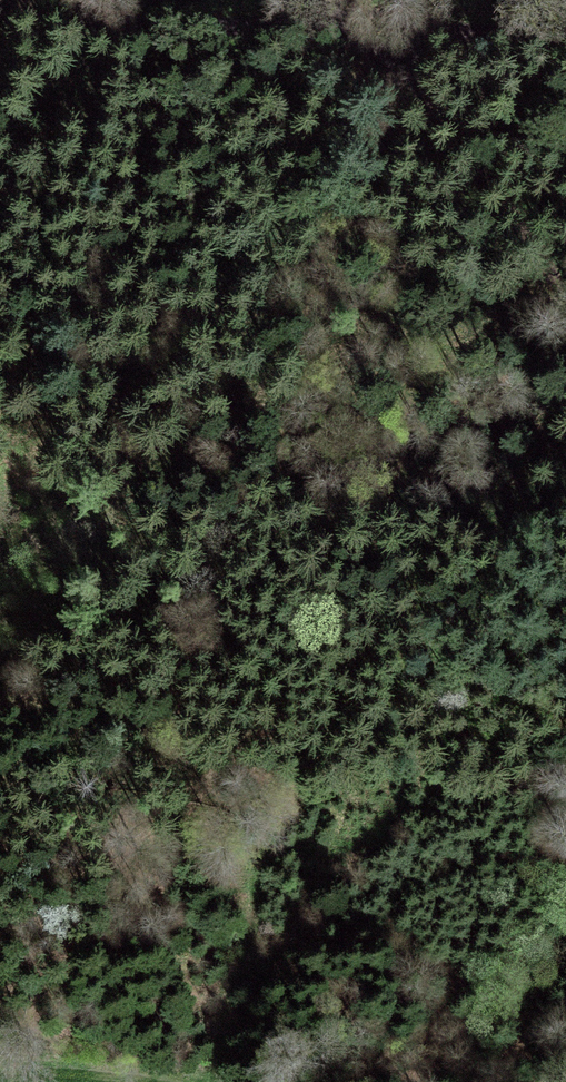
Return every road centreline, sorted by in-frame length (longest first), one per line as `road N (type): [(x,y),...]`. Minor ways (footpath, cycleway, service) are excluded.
road 1 (track): [(211,1081),(263,839),(344,707),(379,627),(374,527),(407,383),(407,253),(426,102)]
road 2 (track): [(565,310),(372,27)]
road 3 (track): [(310,26),(0,14)]
road 4 (track): [(372,27),(565,36)]
road 5 (track): [(0,1068),(174,1081)]

